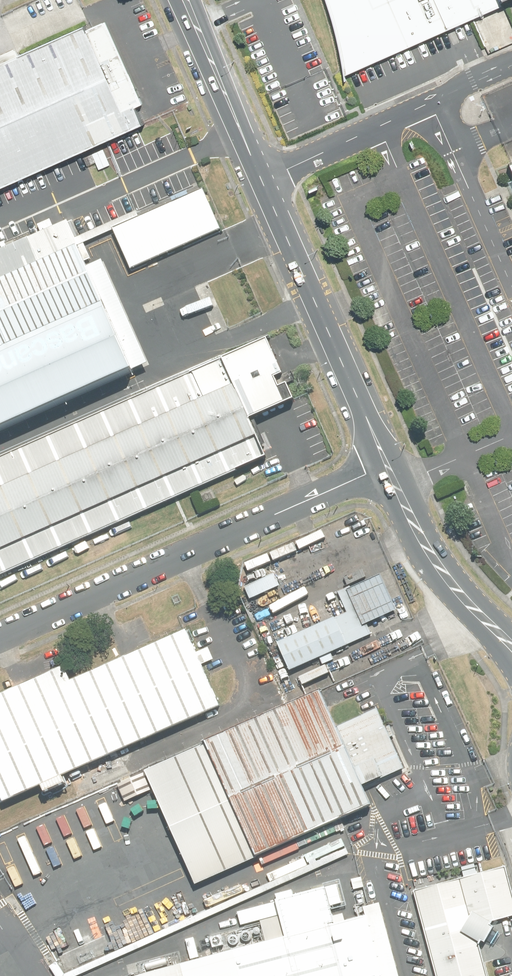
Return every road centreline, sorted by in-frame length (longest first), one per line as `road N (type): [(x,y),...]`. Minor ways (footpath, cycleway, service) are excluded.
road 1 (secondary): [(392,456),(185,0)]
road 2 (unclassified): [(392,456),(0,630)]
road 3 (secondary): [(468,600),(442,564),(392,456)]

